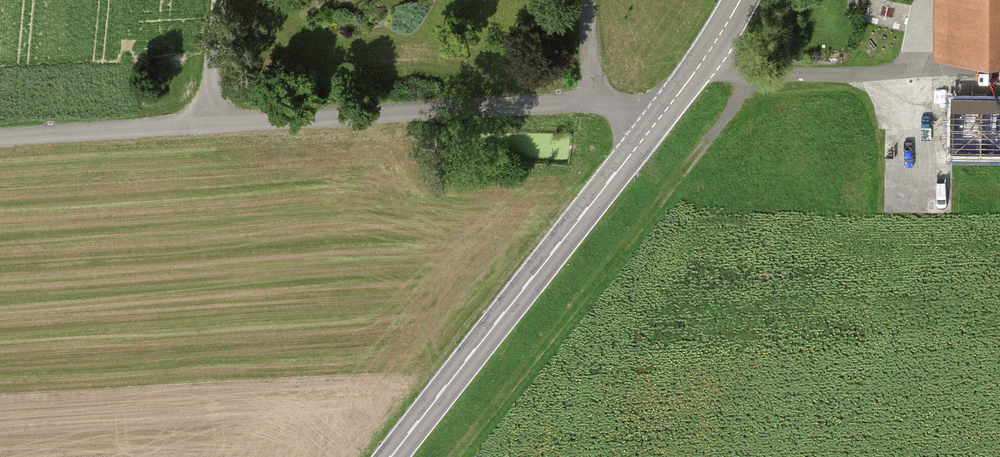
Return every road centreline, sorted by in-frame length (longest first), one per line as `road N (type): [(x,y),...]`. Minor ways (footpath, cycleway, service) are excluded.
road 1 (unclassified): [(660,119),(602,97),(0,138)]
road 2 (track): [(756,69),(457,456)]
road 3 (primary): [(393,456),(660,119)]
road 4 (track): [(999,72),(756,69),(714,45)]
road 5 (primary): [(660,119),(740,0)]
road 6 (track): [(205,125),(221,0)]

